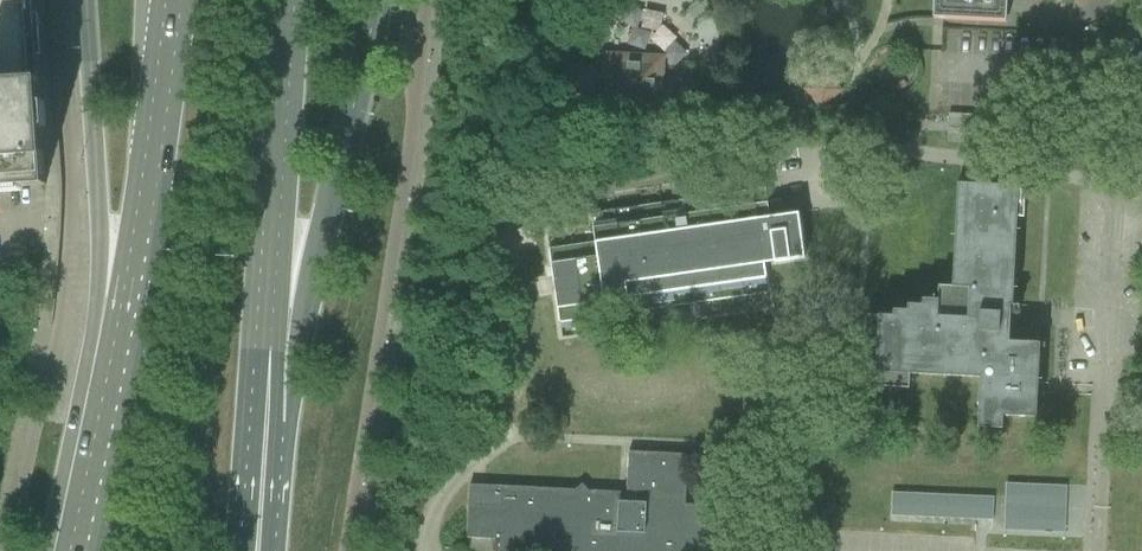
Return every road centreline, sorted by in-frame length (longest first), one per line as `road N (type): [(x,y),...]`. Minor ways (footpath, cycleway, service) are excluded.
road 1 (primary): [(276,422),(377,0)]
road 2 (primary): [(168,0),(142,238),(114,344)]
road 3 (primary): [(85,0),(114,344)]
road 4 (primary): [(263,332),(286,0)]
road 5 (primary): [(239,550),(263,332)]
road 6 (primary): [(114,344),(70,550)]
road 7 (primary): [(269,550),(276,422)]

